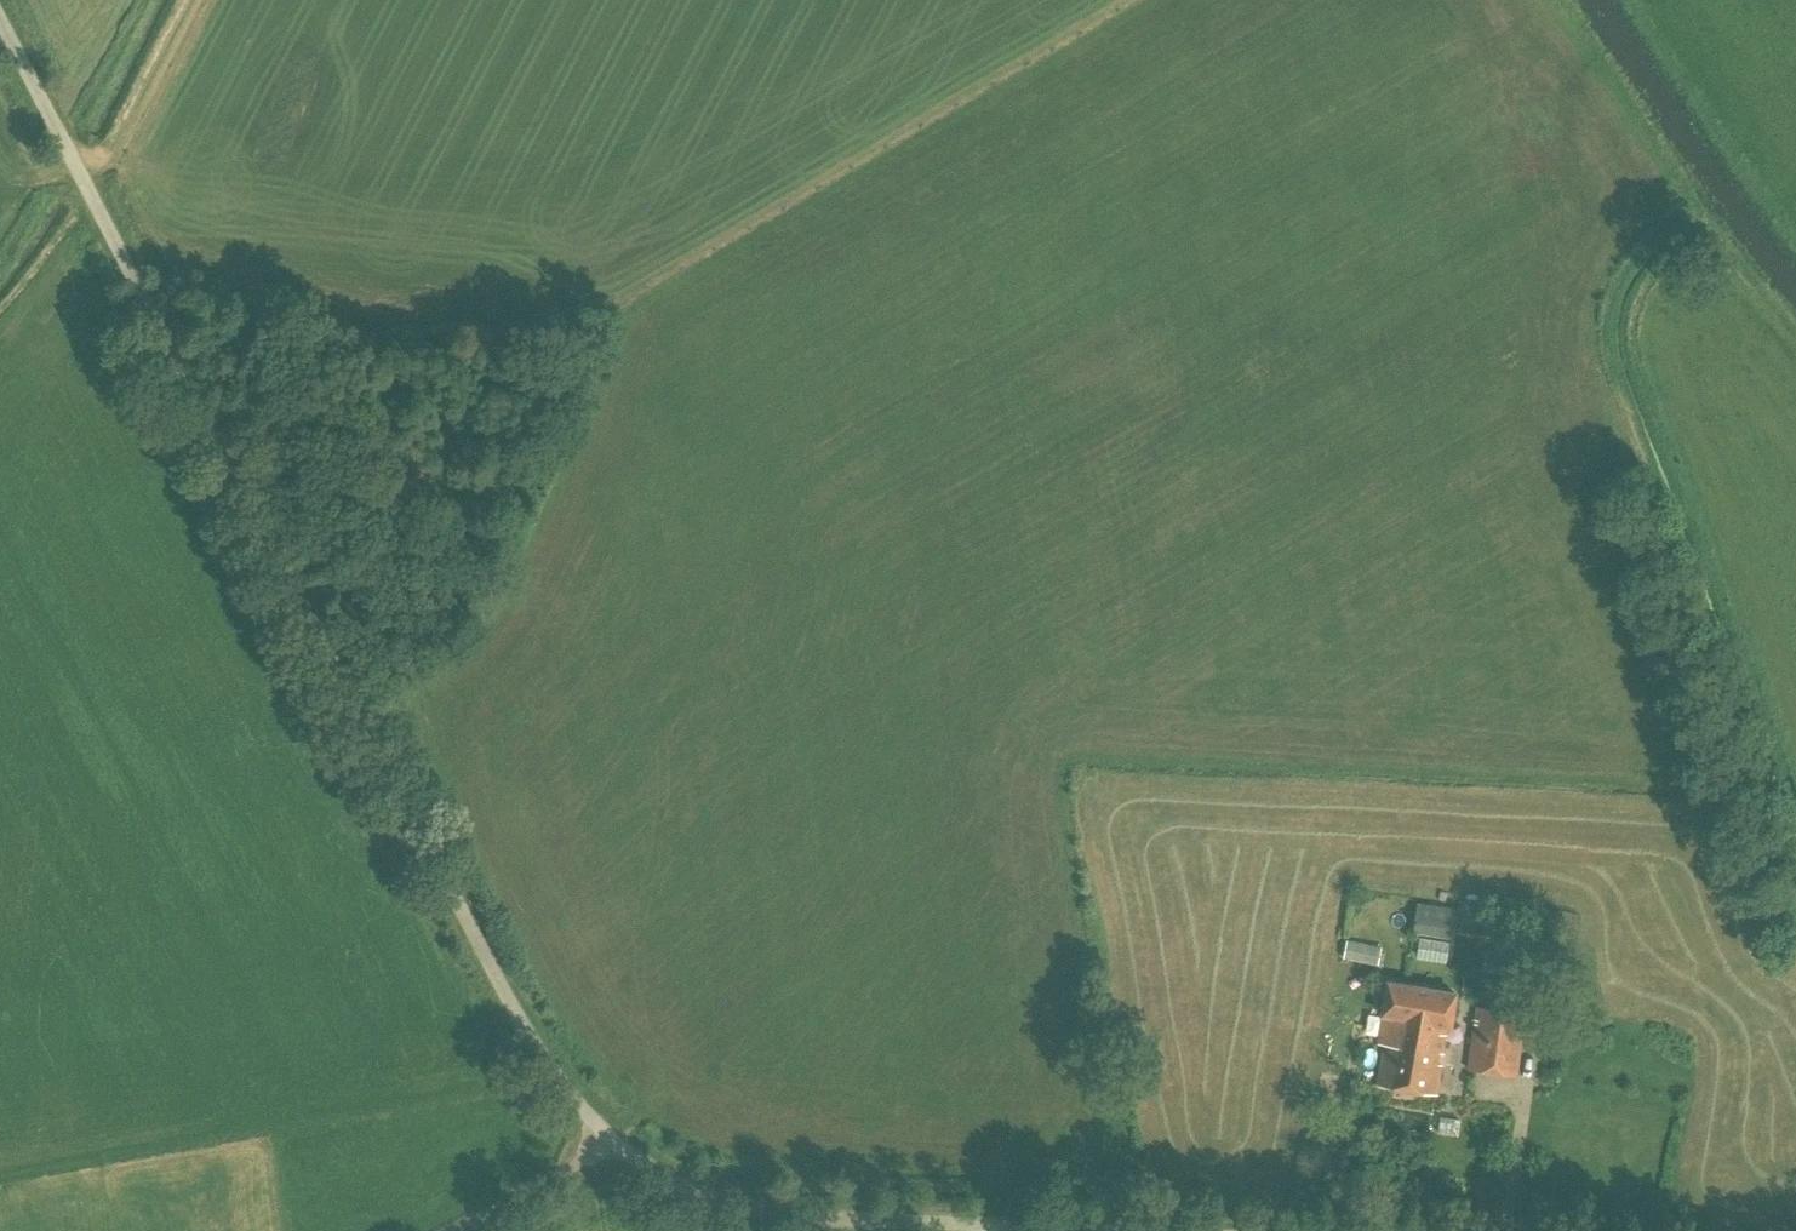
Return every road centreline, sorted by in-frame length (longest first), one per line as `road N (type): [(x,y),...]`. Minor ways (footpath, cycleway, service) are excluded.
road 1 (unclassified): [(1144,1230),(787,1215),(727,1204),(670,1181),(611,1141),(546,1064),(490,965),(0,23)]
road 2 (track): [(0,255),(146,0)]

